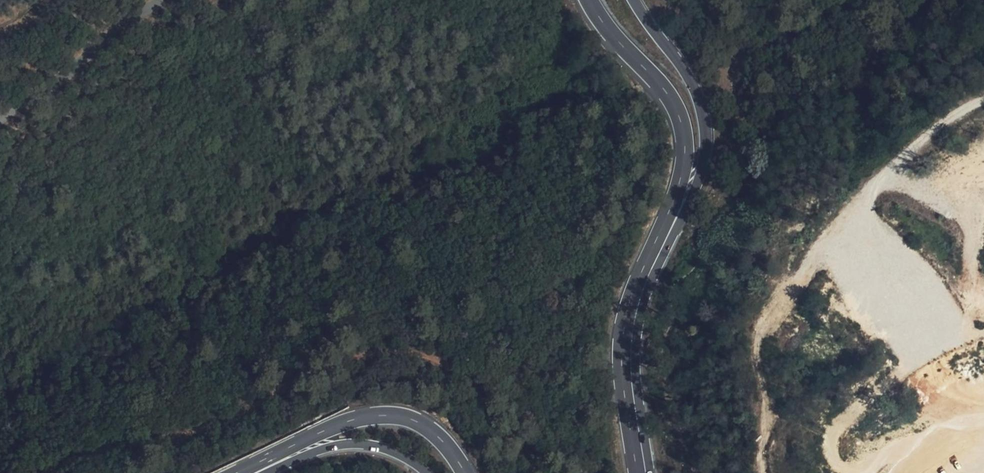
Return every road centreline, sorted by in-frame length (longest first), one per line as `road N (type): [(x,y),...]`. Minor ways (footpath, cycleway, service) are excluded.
road 1 (track): [(531,472),(488,405),(449,365),(412,347),(341,356),(208,425),(98,447),(47,472)]
road 2 (track): [(760,472),(768,414),(760,328),(849,207),(947,121),(983,101)]
road 3 (tertiary): [(644,472),(631,344),(638,303),(688,188)]
road 4 (tertiary): [(589,0),(671,100),(688,188)]
road 5 (tertiary): [(688,188),(702,161),(703,113),(685,70),(635,0)]
road 6 (tertiary): [(466,472),(441,436),(386,412),(349,420),(293,452)]
road 7 (residential): [(0,116),(154,0)]
road 8 (tertiary): [(293,452),(378,447),(427,472)]

